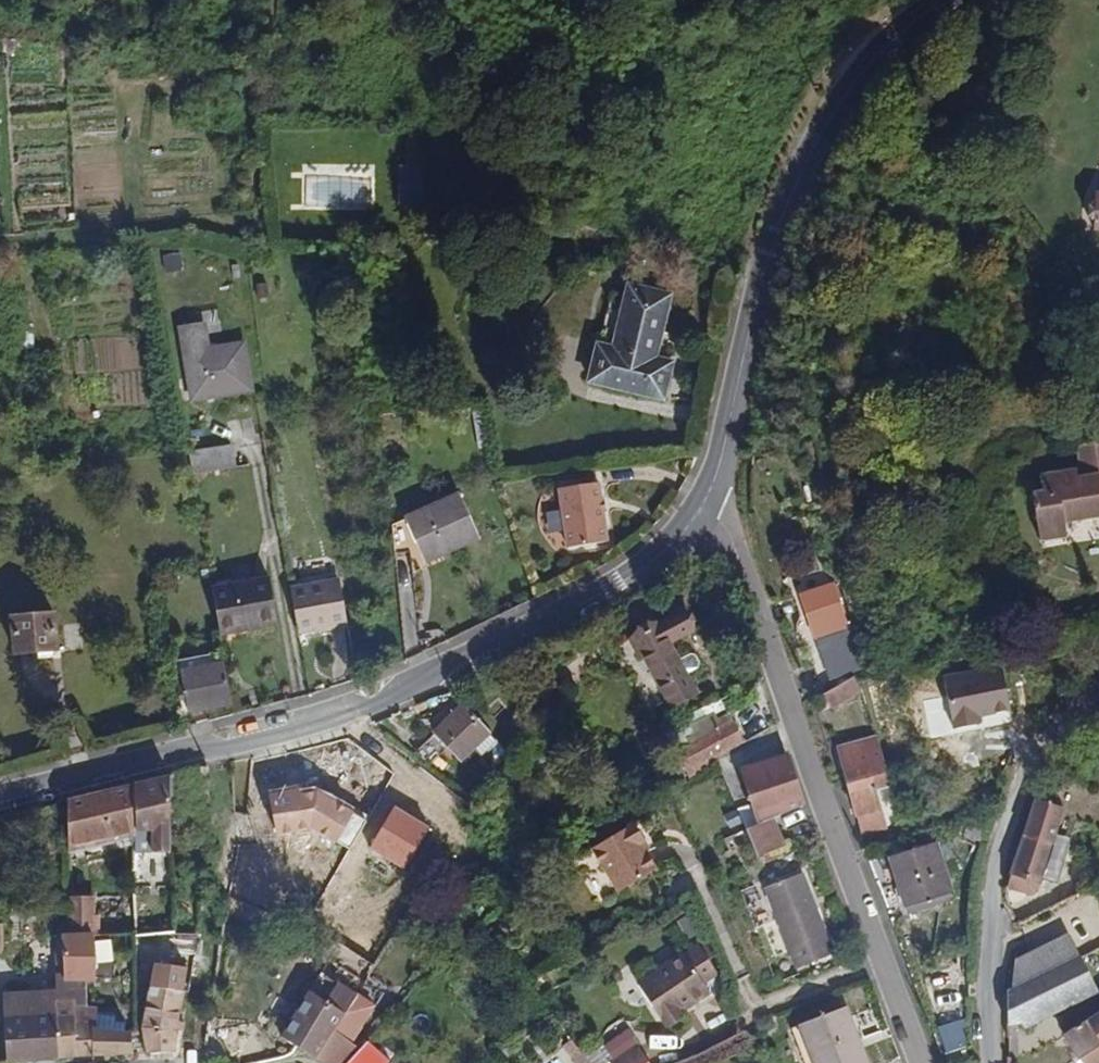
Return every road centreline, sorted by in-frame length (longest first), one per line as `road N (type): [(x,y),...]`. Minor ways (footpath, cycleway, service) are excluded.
road 1 (residential): [(0,798),(156,754),(232,744),(470,657),(653,566),(712,493)]
road 2 (residential): [(924,1062),(724,507),(712,493)]
road 3 (unclassified): [(945,0),(899,33),(859,79),(802,178),(770,266),(712,493)]
road 4 (residential): [(1098,688),(1067,714),(1012,813),(992,904),(991,1062)]

